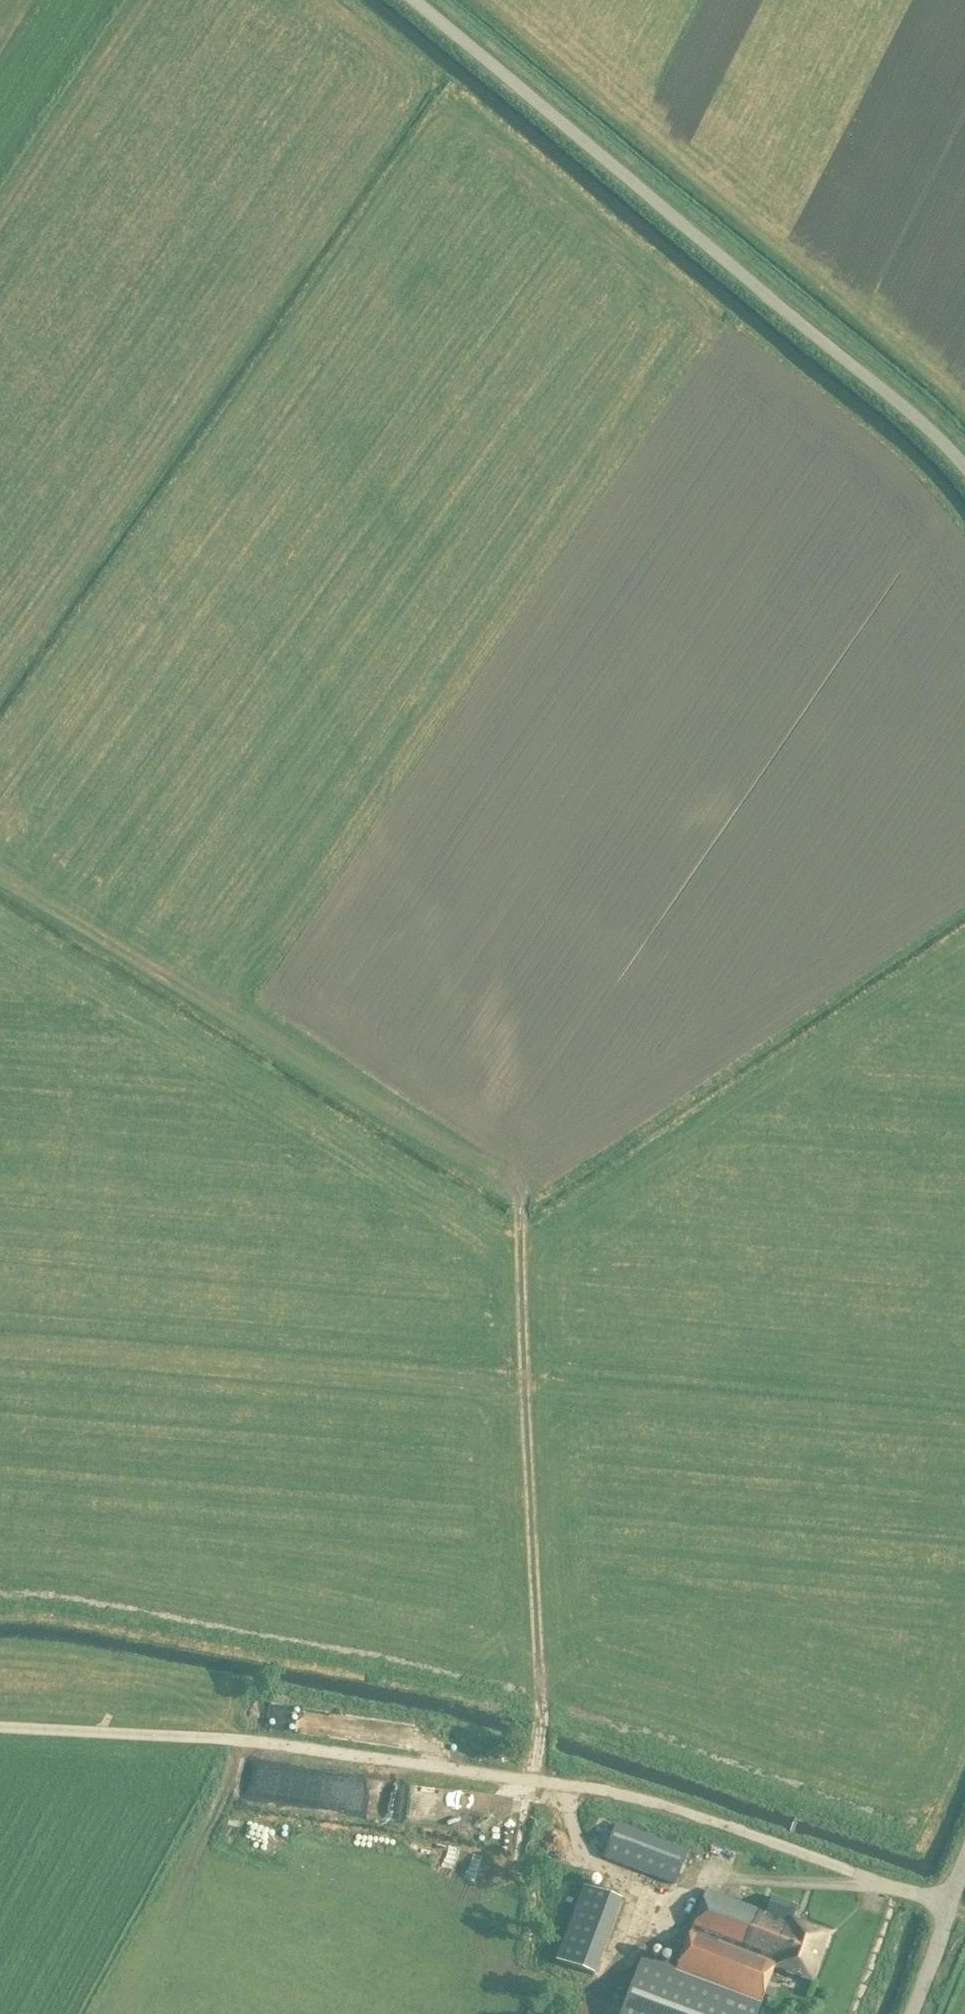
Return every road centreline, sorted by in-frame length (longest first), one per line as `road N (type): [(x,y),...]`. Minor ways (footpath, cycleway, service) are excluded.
road 1 (unclassified): [(949,1895),(671,1796),(588,1777),(244,1732),(0,1718)]
road 2 (unclassified): [(964,462),(935,426),(427,0)]
road 3 (unclassified): [(902,2013),(949,1895)]

